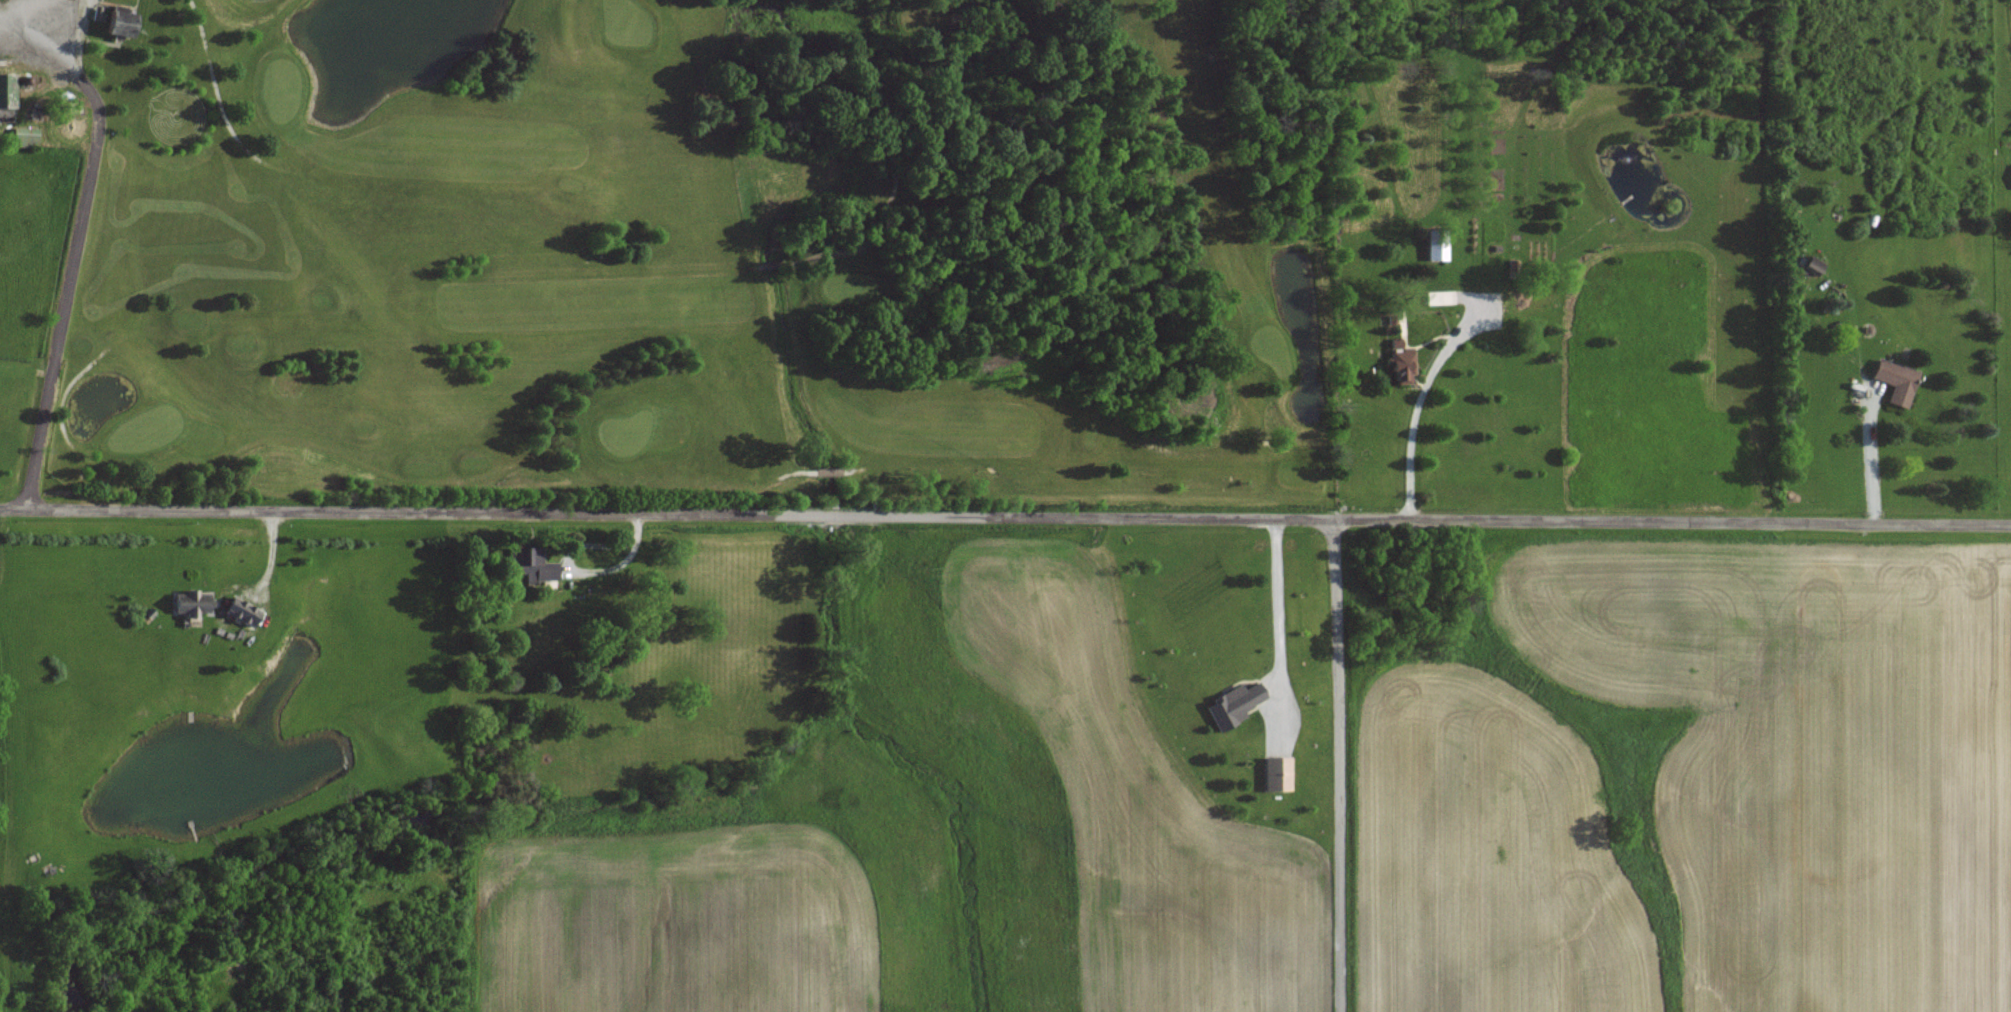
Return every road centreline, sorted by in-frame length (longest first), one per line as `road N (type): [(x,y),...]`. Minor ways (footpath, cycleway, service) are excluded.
road 1 (residential): [(2010,521),(1337,513),(0,517)]
road 2 (residential): [(1341,1011),(1337,513)]

